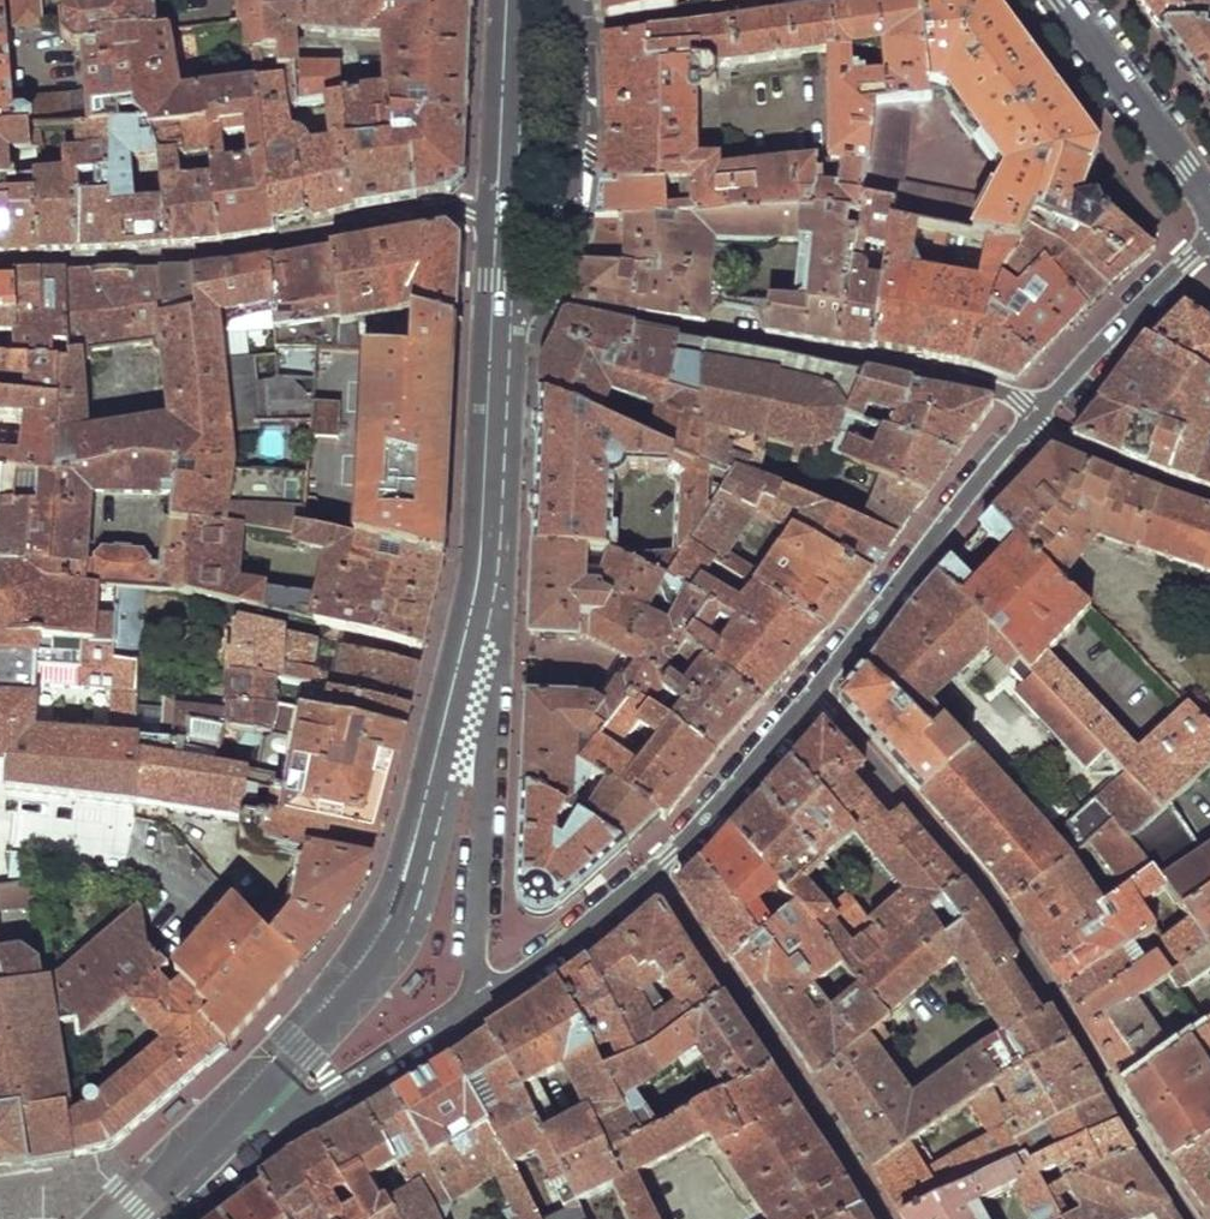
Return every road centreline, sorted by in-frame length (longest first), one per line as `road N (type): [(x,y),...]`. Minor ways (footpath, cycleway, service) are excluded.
road 1 (tertiary): [(234,1109),(394,940),(432,836),(493,576),(511,303)]
road 2 (residential): [(811,694),(974,873),(1193,1218)]
road 3 (residential): [(511,303),(1008,391),(1031,427)]
road 4 (residential): [(516,208),(466,208),(232,253),(0,264)]
road 5 (residential): [(234,1109),(287,1114),(530,968),(651,870)]
road 6 (residential): [(883,1218),(835,1130),(651,870)]
road 7 (residential): [(811,694),(1031,427)]
road 8 (residential): [(817,0),(607,29),(518,32)]
road 9 (residential): [(1031,427),(1209,231)]
road 10 (tertiary): [(1069,0),(1209,201)]
road 11 (residential): [(651,870),(811,694)]
road 12 (residential): [(1031,427),(1209,502)]
road 13 (tertiary): [(516,208),(518,32)]
road 14 (tertiary): [(125,1218),(234,1109)]

